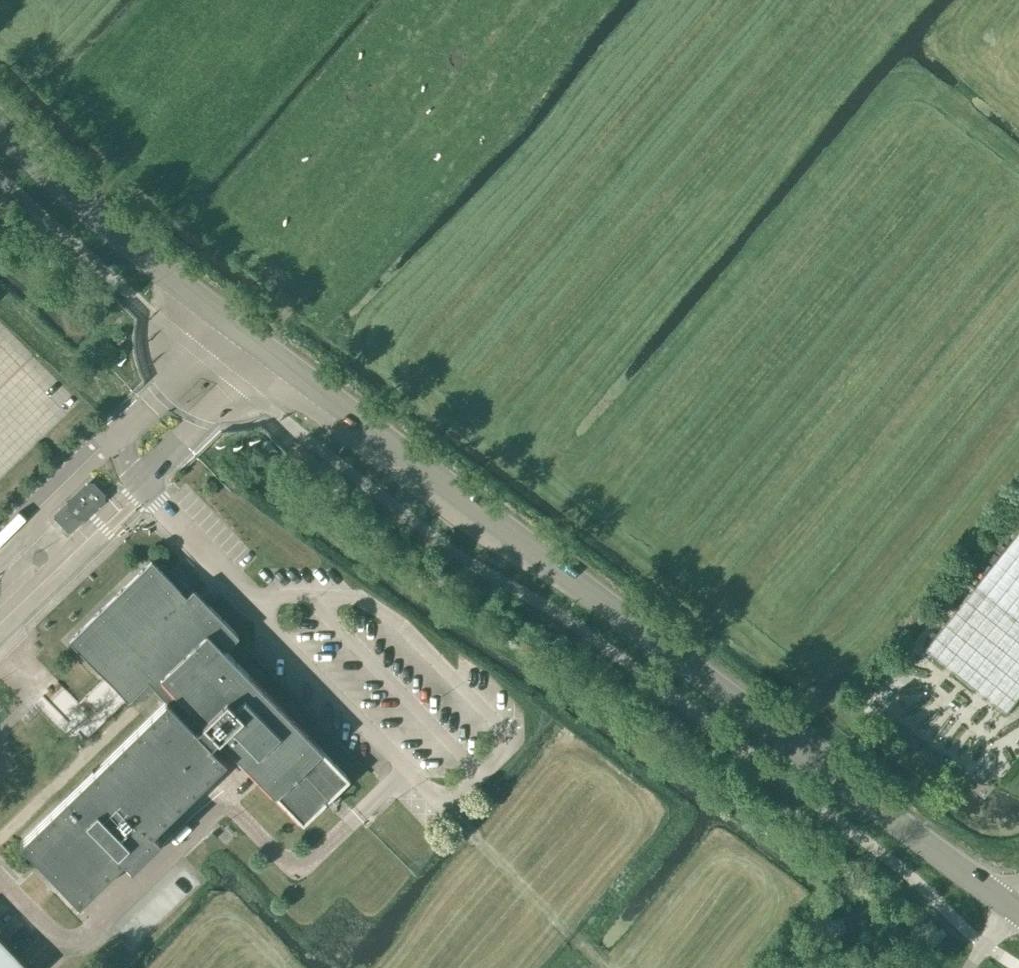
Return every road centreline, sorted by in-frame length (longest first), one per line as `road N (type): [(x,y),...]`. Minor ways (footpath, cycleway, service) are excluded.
road 1 (secondary): [(1012,906),(241,332),(0,125)]

